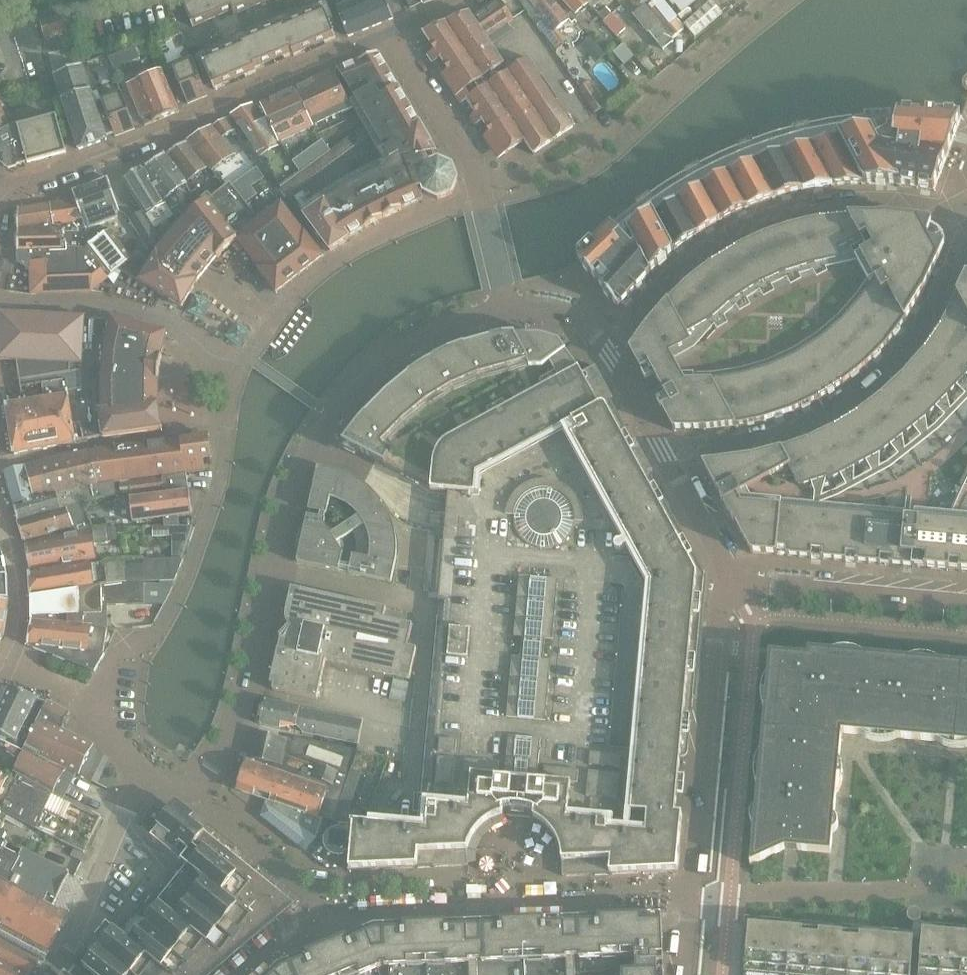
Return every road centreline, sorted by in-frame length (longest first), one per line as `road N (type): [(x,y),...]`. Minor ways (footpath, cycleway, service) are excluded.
road 1 (residential): [(159,787),(195,786),(211,770),(240,707),(290,490),(331,418),(371,373),(429,332),(506,308)]
road 2 (residential): [(966,606),(736,585),(610,357)]
road 3 (residential): [(0,192),(388,34)]
road 4 (residential): [(478,182),(543,173),(613,134),(769,0)]
road 5 (residential): [(159,787),(101,716),(111,660),(159,630)]
road 6 (residential): [(478,182),(388,34)]
road 7 (residential): [(506,308),(478,182)]
road 8 (residential): [(506,308),(562,312),(610,357)]

